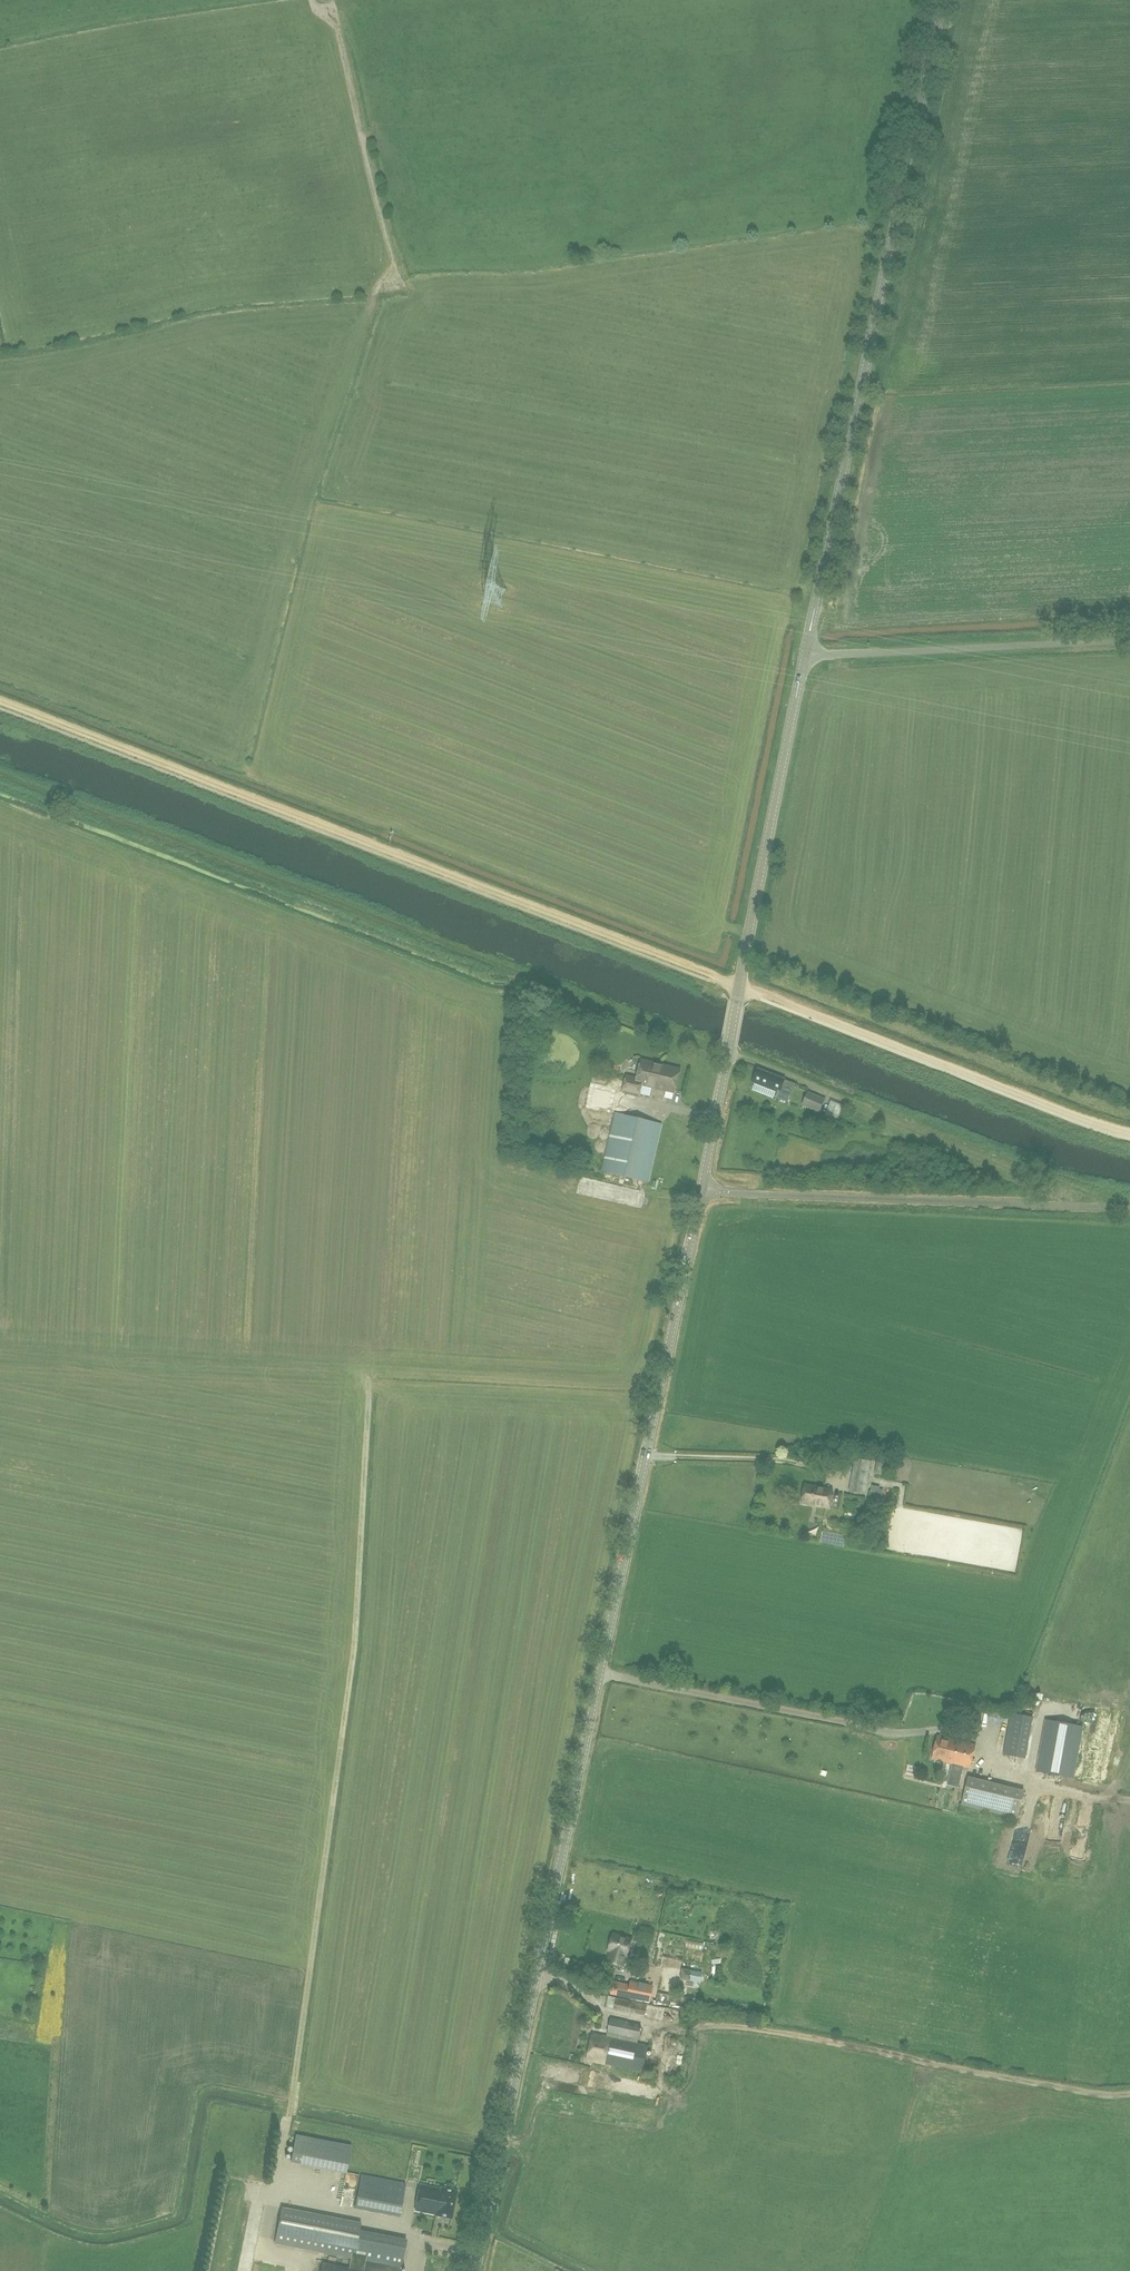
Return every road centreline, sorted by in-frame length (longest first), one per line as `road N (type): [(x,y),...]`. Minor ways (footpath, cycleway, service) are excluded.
road 1 (tertiary): [(476,2270),(701,1192)]
road 2 (track): [(0,702),(740,985)]
road 3 (tertiary): [(803,655),(946,0)]
road 4 (unclassified): [(701,1192),(1129,1209)]
road 5 (track): [(1129,1132),(759,992)]
road 6 (tertiary): [(740,985),(803,655)]
road 7 (unclassified): [(1129,639),(803,655)]
road 8 (tertiary): [(701,1192),(740,985)]

